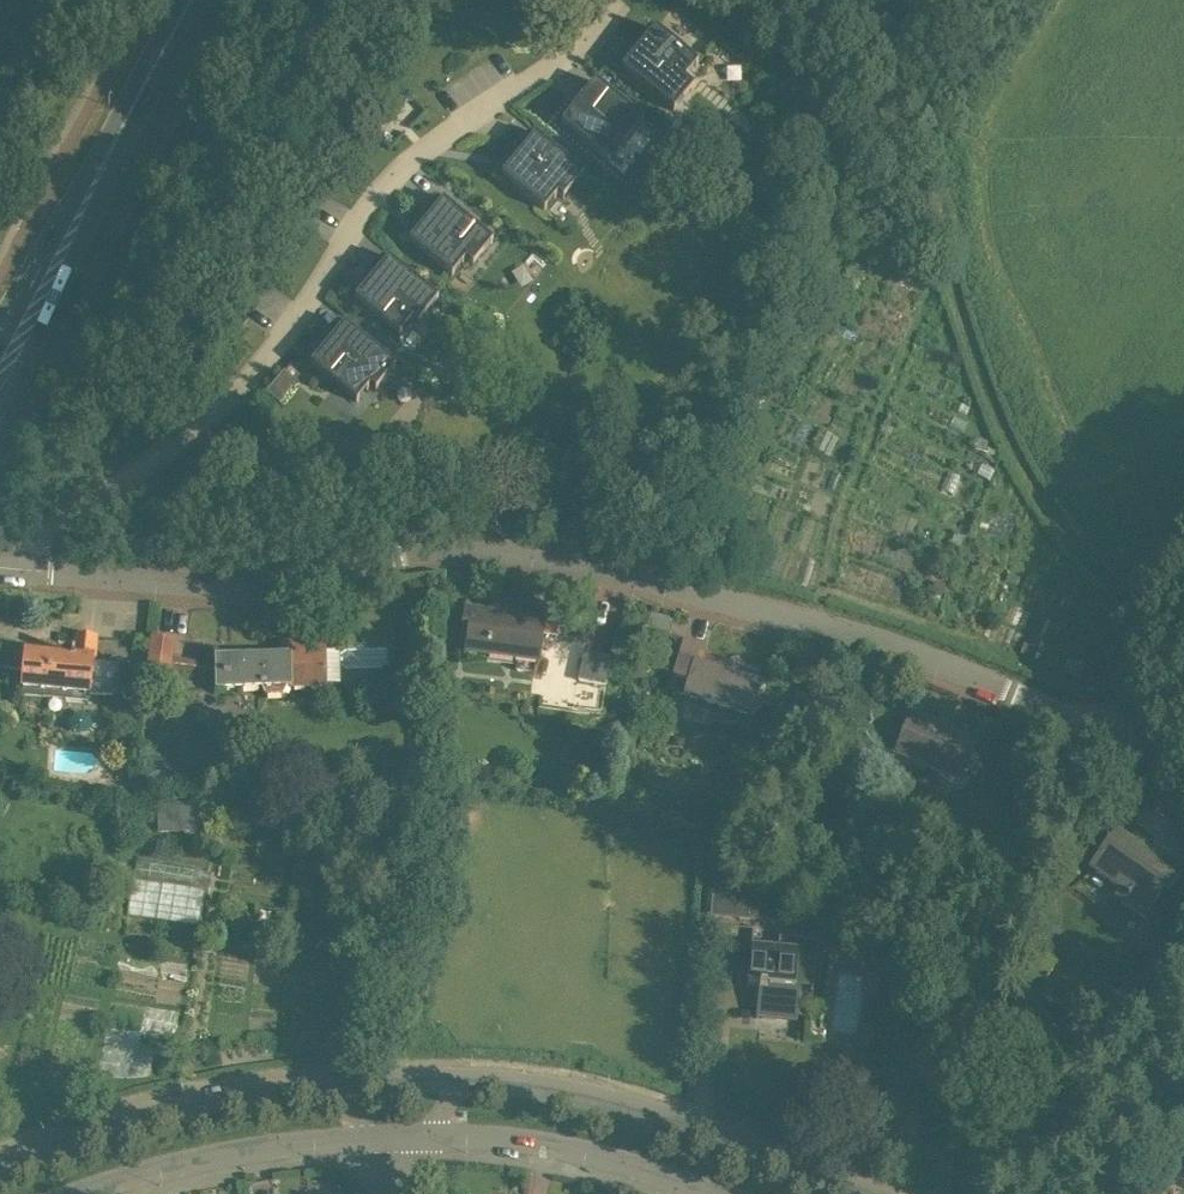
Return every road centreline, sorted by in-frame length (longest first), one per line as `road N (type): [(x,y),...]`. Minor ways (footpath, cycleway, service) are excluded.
road 1 (residential): [(1183,794),(1041,705),(932,661),(589,566),(479,549),(258,585),(51,571)]
road 2 (track): [(1154,623),(1046,508),(986,390),(943,245),(918,0)]
road 3 (track): [(1183,952),(1119,1021),(1025,1094),(852,1151),(833,1178)]
road 4 (tertiary): [(871,1193),(636,1108),(561,1089),(467,1080)]
road 5 (primary): [(0,368),(191,0)]
road 6 (tertiary): [(324,1084),(137,1117),(0,1165)]
road 7 (tertiary): [(79,1193),(195,1160),(373,1138)]
road 8 (tertiary): [(422,1136),(550,1145),(712,1193)]
road 9 (track): [(1119,750),(1154,623),(1183,577)]
road 10 (tertiary): [(467,1080),(324,1084)]

